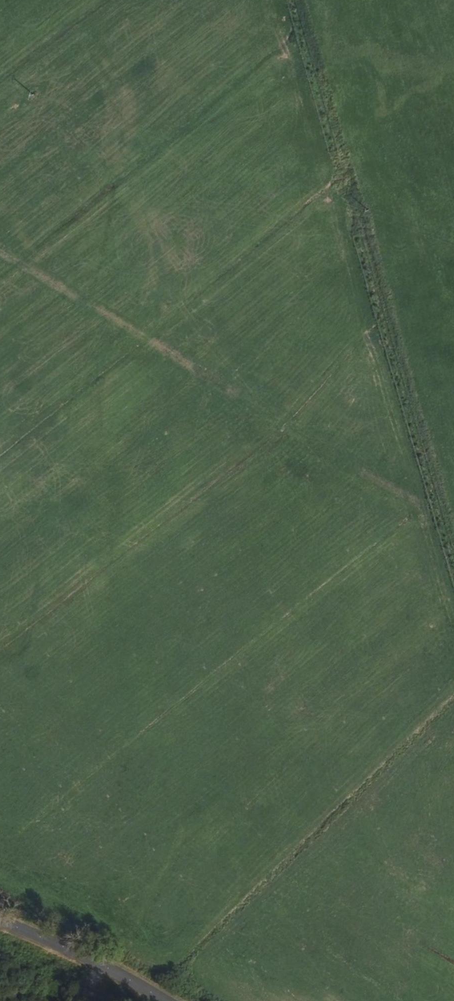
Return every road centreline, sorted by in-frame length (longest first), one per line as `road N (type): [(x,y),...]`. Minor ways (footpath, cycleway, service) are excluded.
road 1 (tertiary): [(0,923),(167,1000)]

